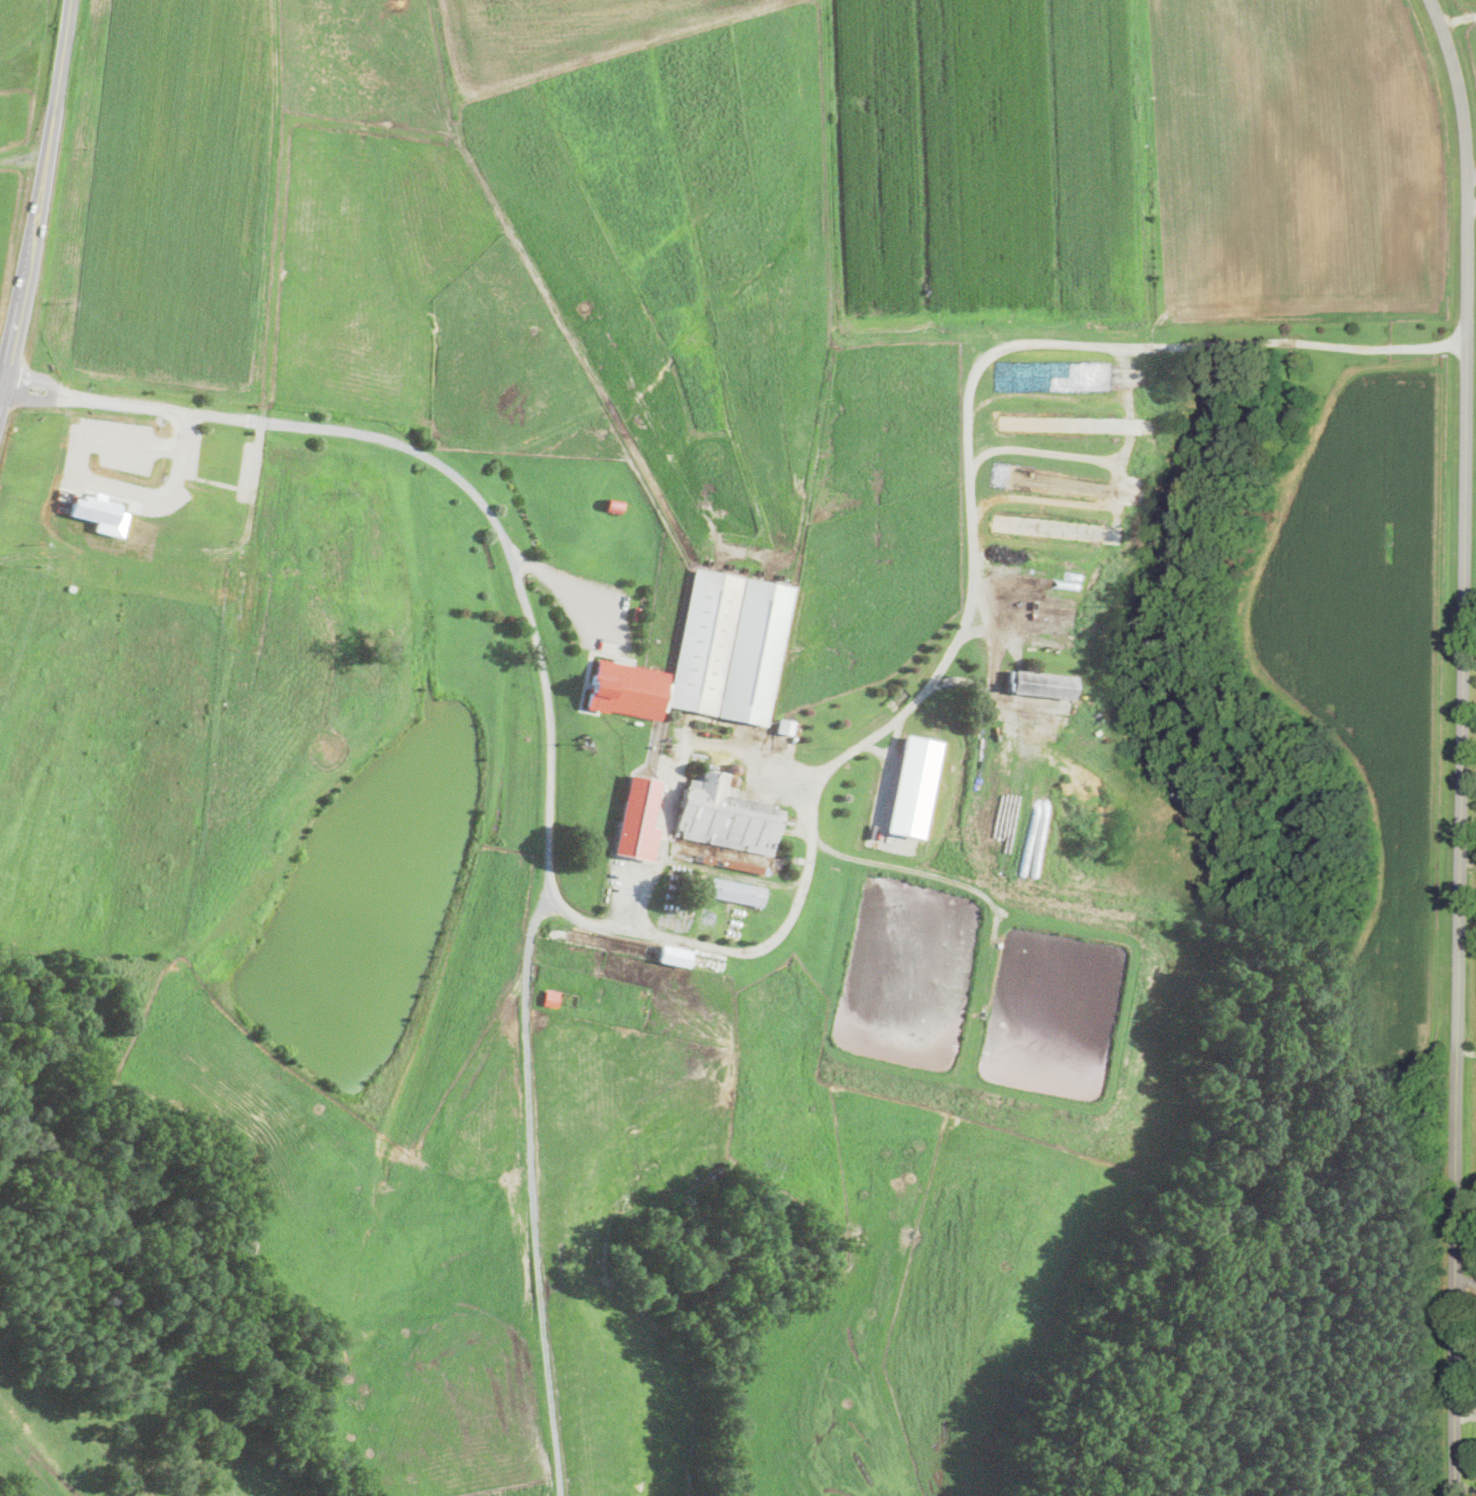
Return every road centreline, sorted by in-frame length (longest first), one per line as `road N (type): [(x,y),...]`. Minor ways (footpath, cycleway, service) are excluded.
road 1 (residential): [(3,388),(382,436),(448,469),(480,498),(503,539),(544,663),(552,765),(548,880),(557,896),(598,925),(744,951),(777,940),(794,917),(826,770),(915,703),(965,627),(972,577),(969,399),(990,354),(1029,344),(1425,348),(1468,336)]
road 2 (residential): [(1430,0),(1460,89),(1468,174),(1458,1495)]
road 3 (tertiary): [(0,399),(70,0)]

